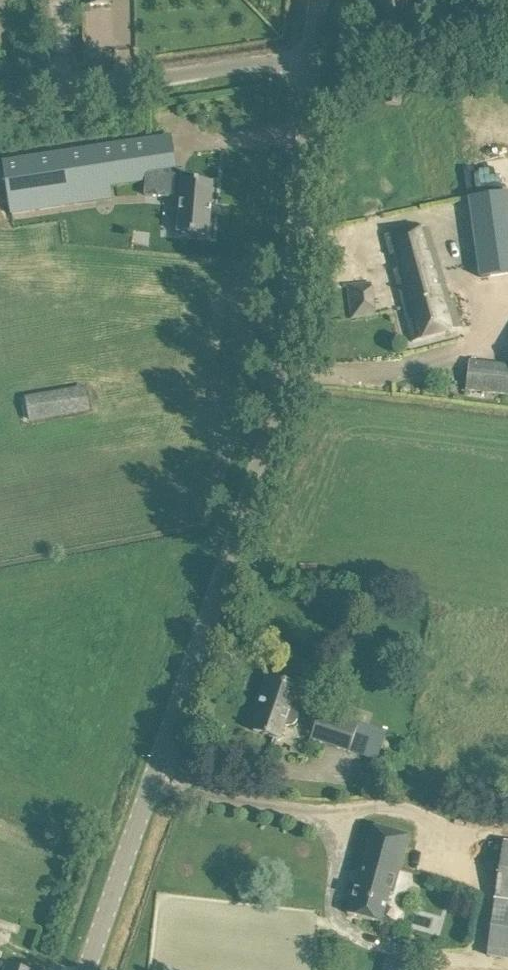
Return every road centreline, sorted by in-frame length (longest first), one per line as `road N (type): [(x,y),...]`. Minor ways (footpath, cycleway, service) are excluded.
road 1 (unclassified): [(90,969),(283,382),(308,58)]
road 2 (unclassified): [(0,107),(308,58)]

